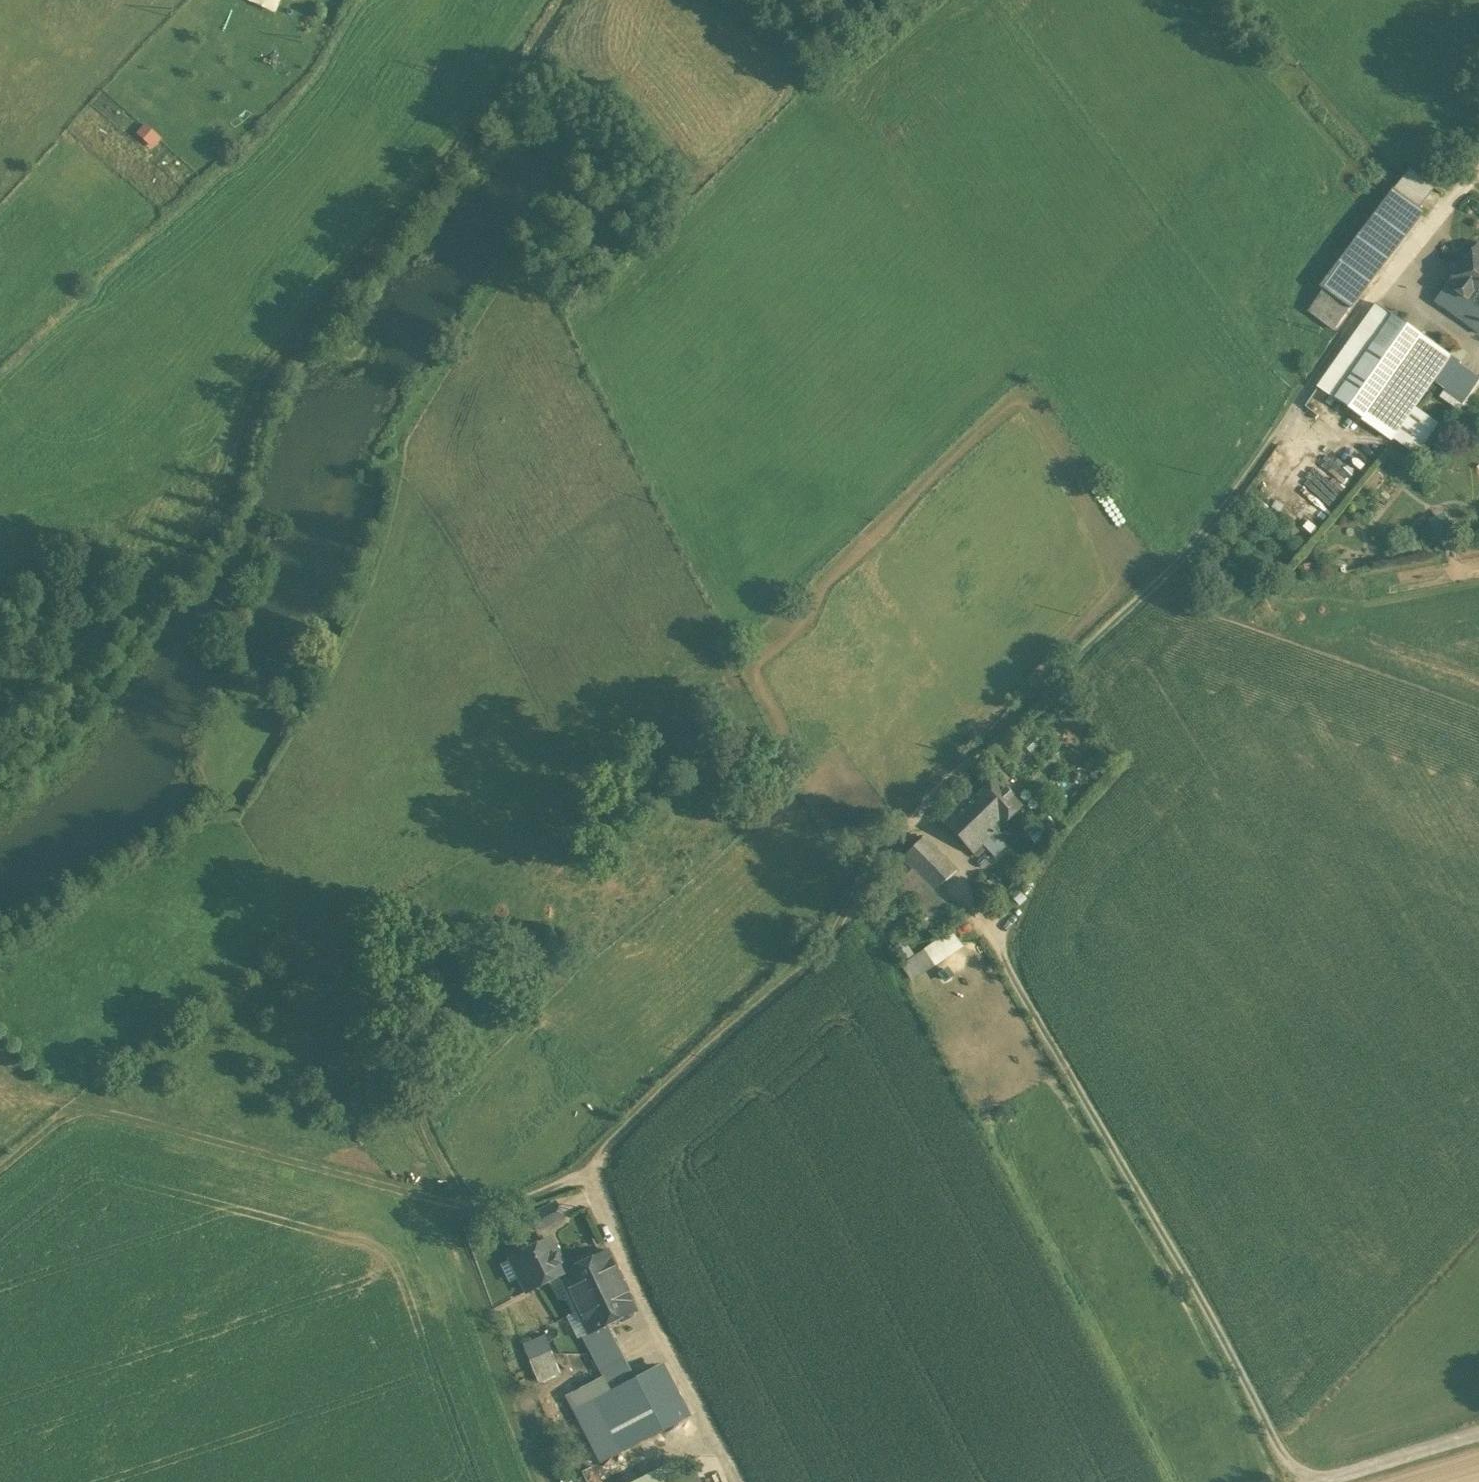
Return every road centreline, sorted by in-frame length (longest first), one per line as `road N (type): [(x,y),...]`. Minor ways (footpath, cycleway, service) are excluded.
road 1 (unclassified): [(586,1171),(637,1109),(816,942),(917,813),(1228,511),(1387,276),(1478,164)]
road 2 (track): [(917,813),(950,849),(980,925),(1302,1481)]
road 3 (track): [(0,1165),(68,1110),(466,1197),(586,1171)]
road 4 (track): [(736,1481),(586,1171)]
road 5 (track): [(1478,1428),(1306,1481)]

